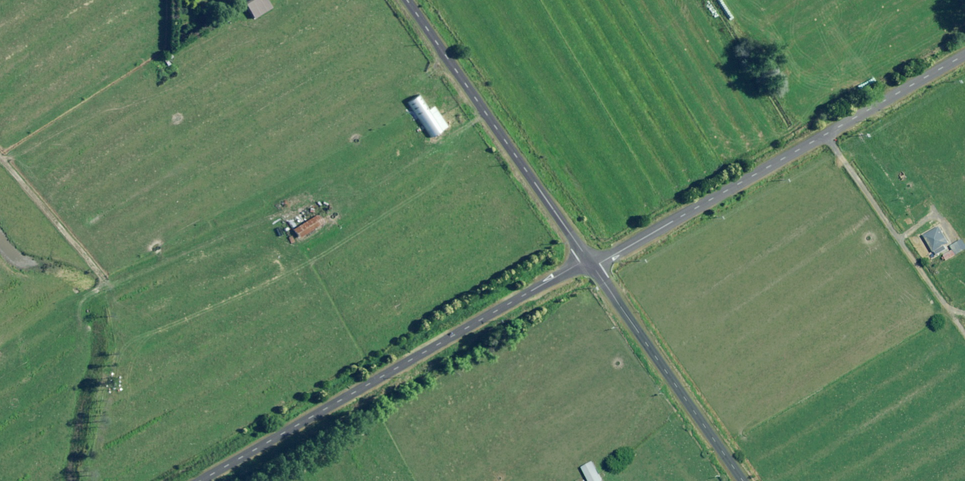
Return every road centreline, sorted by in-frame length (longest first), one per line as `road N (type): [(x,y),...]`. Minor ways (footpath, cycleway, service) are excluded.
road 1 (unclassified): [(591,264),(201,480)]
road 2 (unclassified): [(964,55),(591,264)]
road 3 (unclassified): [(591,264),(407,0)]
road 4 (unclassified): [(743,480),(591,264)]

